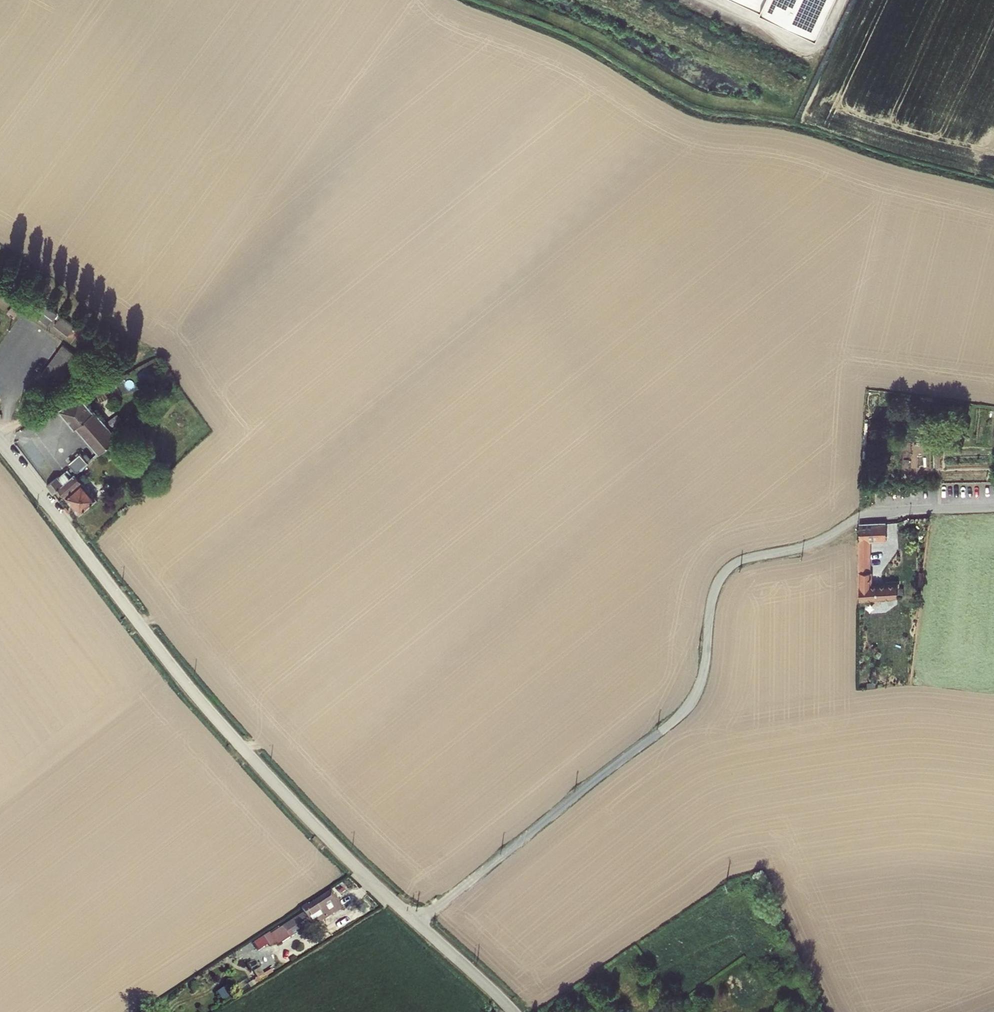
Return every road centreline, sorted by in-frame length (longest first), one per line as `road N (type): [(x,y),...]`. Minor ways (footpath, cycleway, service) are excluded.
road 1 (unclassified): [(993,507),(867,514),(808,546),(734,564),(716,587),(704,676),(689,707),(417,923)]
road 2 (unclassified): [(0,442),(187,687),(417,923)]
road 3 (track): [(0,433),(125,368),(147,343)]
road 4 (unclassified): [(417,923),(513,1011)]

